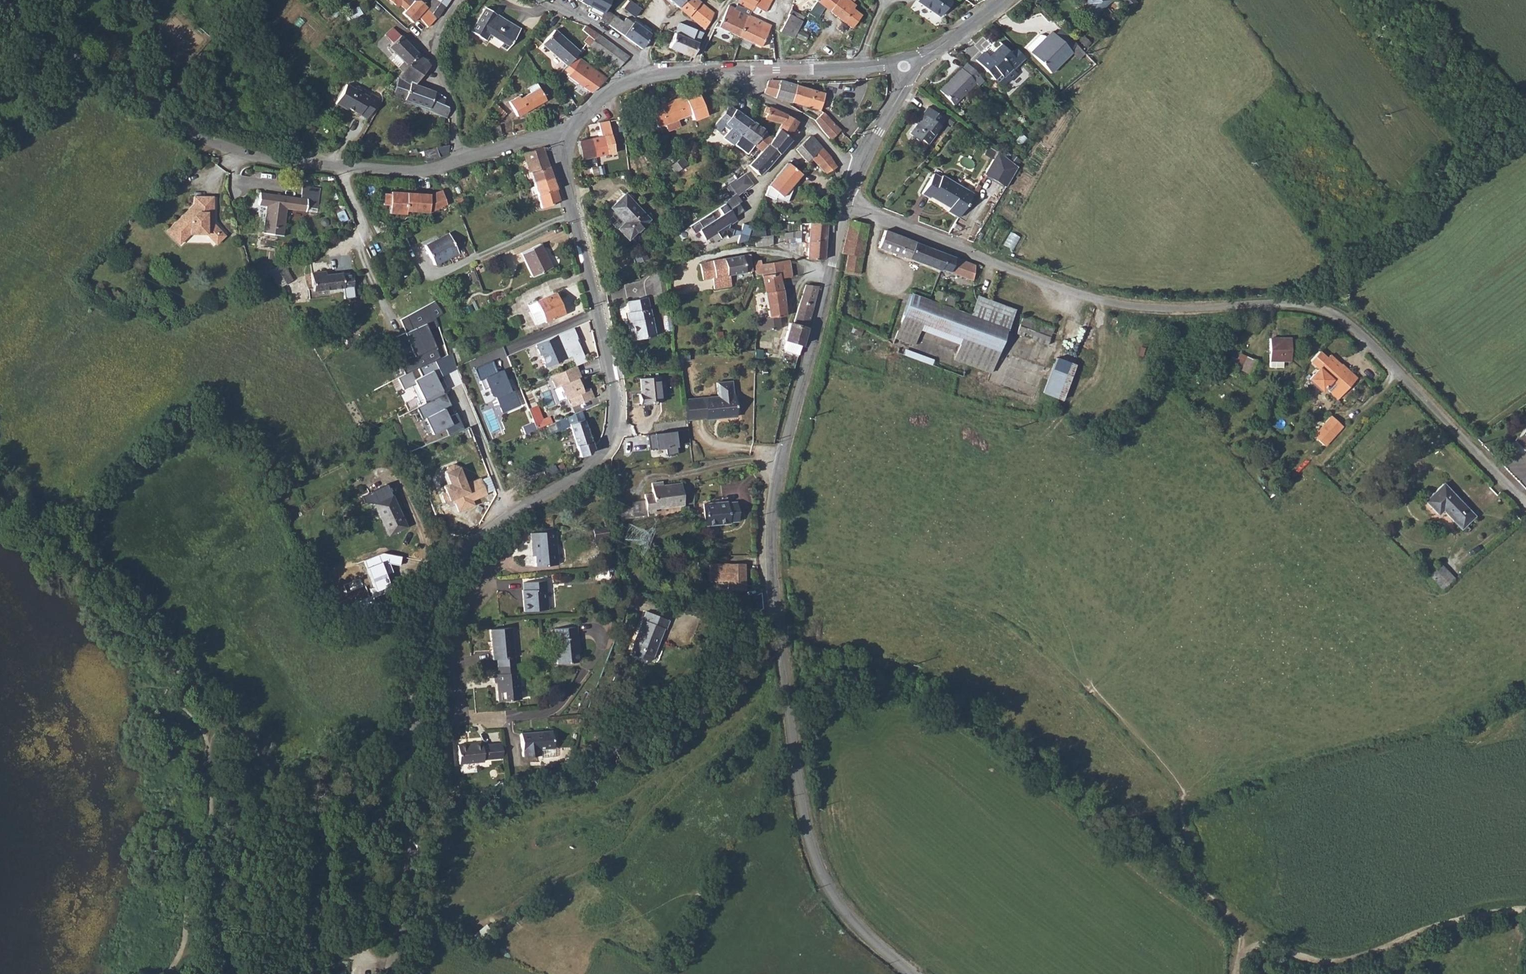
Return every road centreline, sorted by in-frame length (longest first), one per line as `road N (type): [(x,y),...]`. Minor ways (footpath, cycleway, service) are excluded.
road 1 (residential): [(847,201),(1092,301),(1169,312),(1311,306),(1341,318),(1525,505)]
road 2 (unclassified): [(827,274),(773,537),(783,667),(806,824),(826,887),(912,973)]
road 3 (unclassified): [(566,135),(563,166),(608,344),(617,416),(604,457),(460,567),(430,618),(418,724)]
road 4 (tertiary): [(464,161),(424,173),(230,152),(188,133),(0,0)]
road 5 (track): [(1525,907),(1410,934),(1373,954),(1313,961),(1239,918)]
road 6 (unclassified): [(418,724),(410,781),(417,825),(392,973)]
road 7 (track): [(1237,973),(1239,918),(1129,850)]
road 8 (unclassified): [(464,161),(452,109),(432,77),(431,41),(457,0)]
road 9 (residential): [(459,722),(553,716),(599,652)]
road 10 (unclassified): [(827,274),(757,253),(709,258),(675,272)]
road 11 (residential): [(459,722),(467,610),(495,587)]
road 12 (residential): [(643,64),(601,29),(536,0)]
road 13 (unclassified): [(905,65),(904,85),(855,176)]
road 14 (tertiary): [(905,65),(782,73)]

